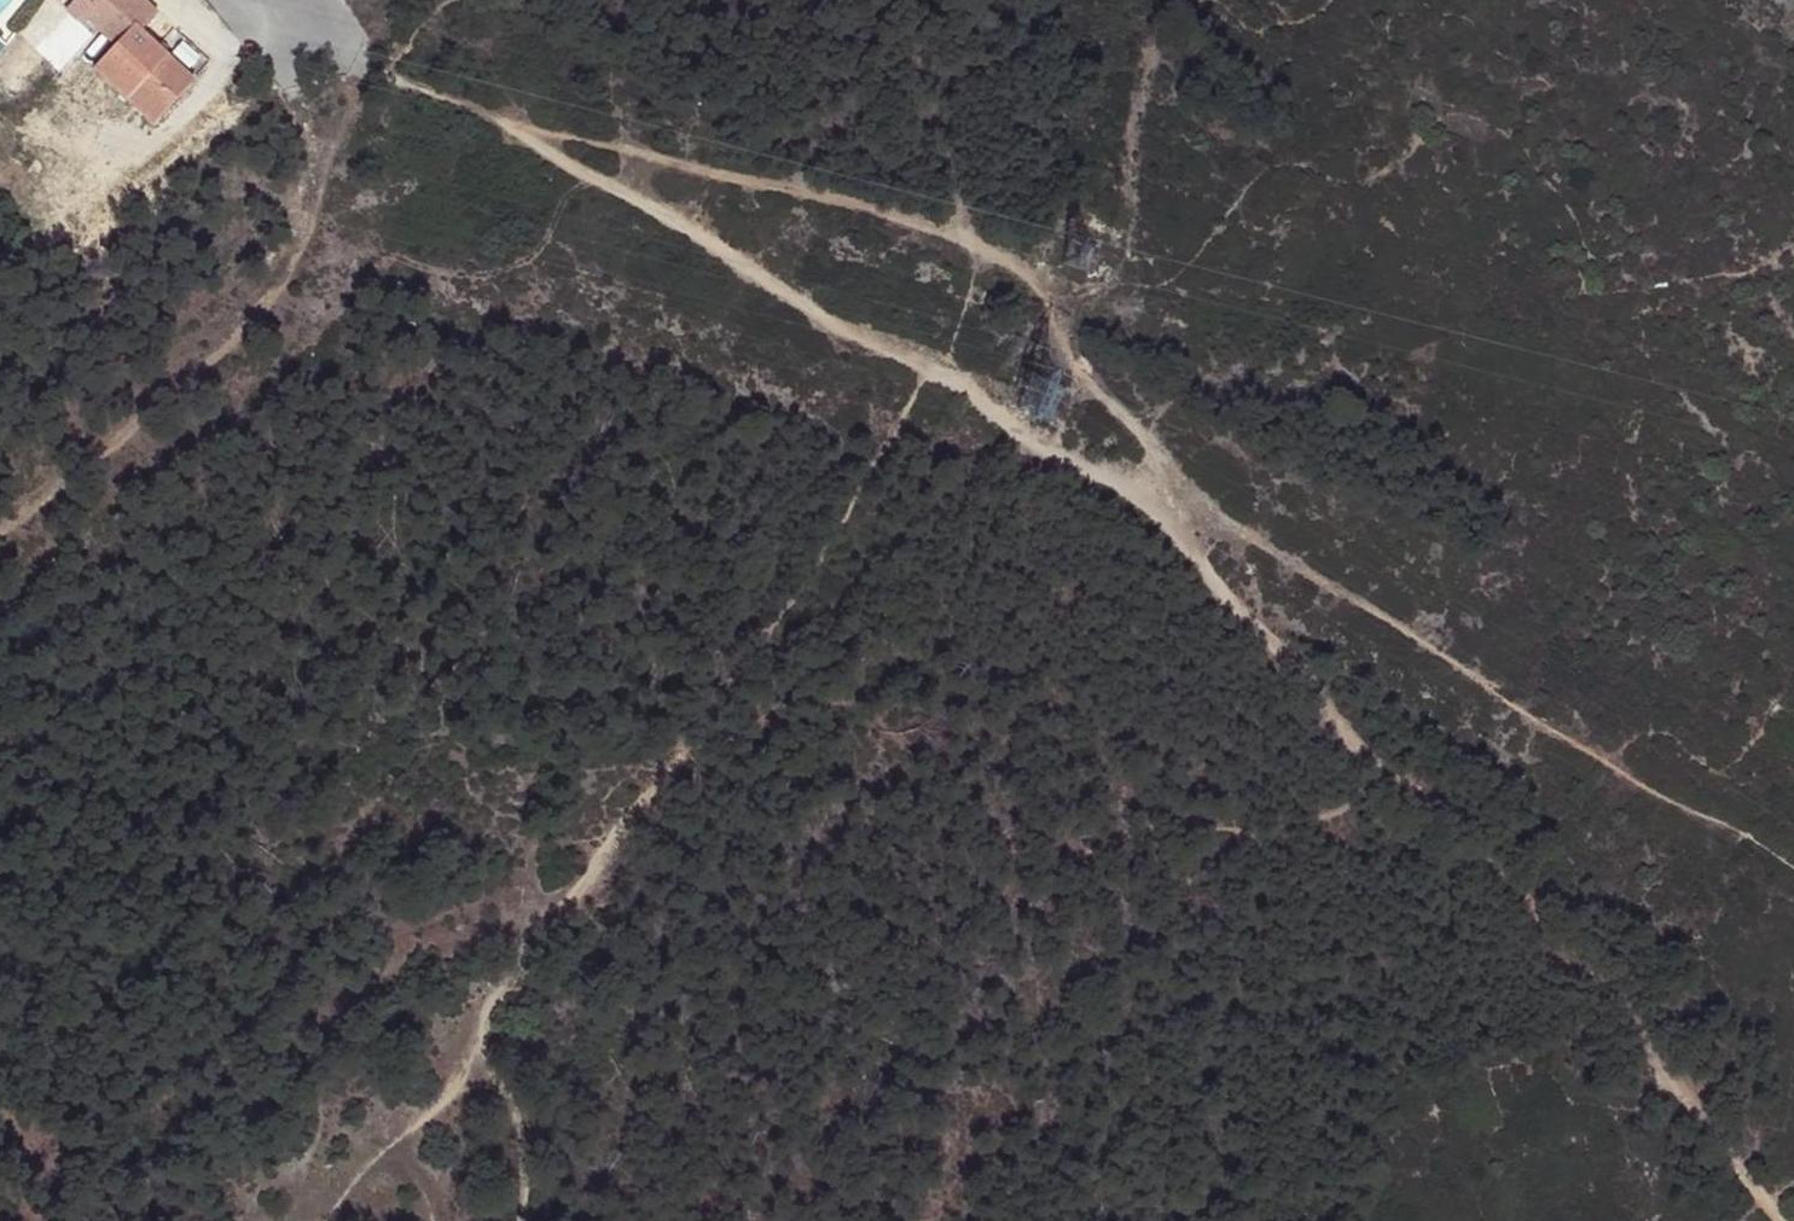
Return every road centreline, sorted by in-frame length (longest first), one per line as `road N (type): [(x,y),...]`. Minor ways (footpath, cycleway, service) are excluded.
road 1 (track): [(515,129),(993,251),(1031,274),(1059,311),(1064,347),(1094,393),(1162,454),(1171,495),(1226,598),(1373,760),(1517,890),(1792,1220)]
road 2 (track): [(308,36),(515,129),(1050,450),(1171,495),(1493,689)]

